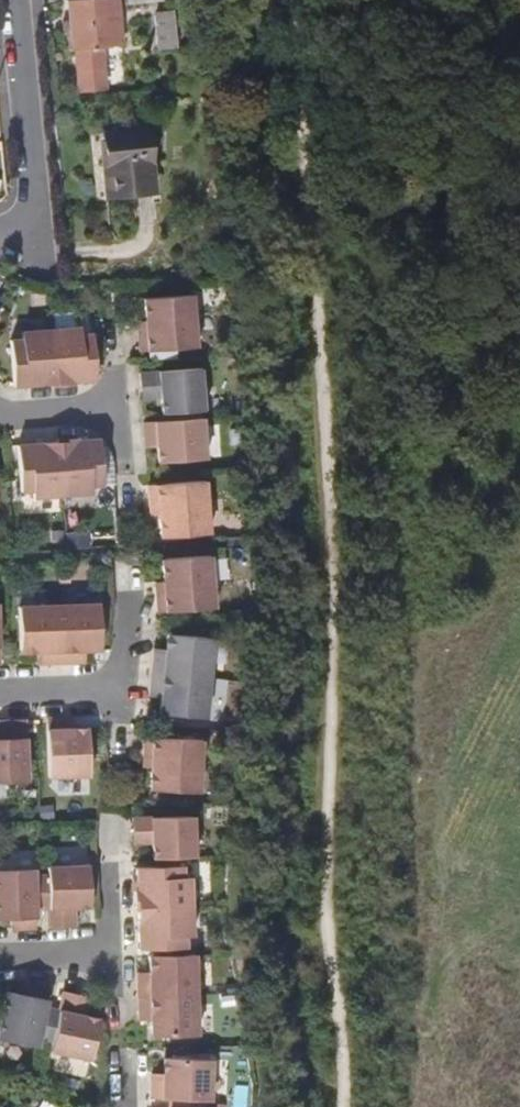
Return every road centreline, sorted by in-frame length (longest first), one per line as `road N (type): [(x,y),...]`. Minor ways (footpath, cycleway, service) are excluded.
road 1 (residential): [(21,0),(41,199),(22,234),(0,230)]
road 2 (residential): [(0,402),(19,410),(119,404)]

